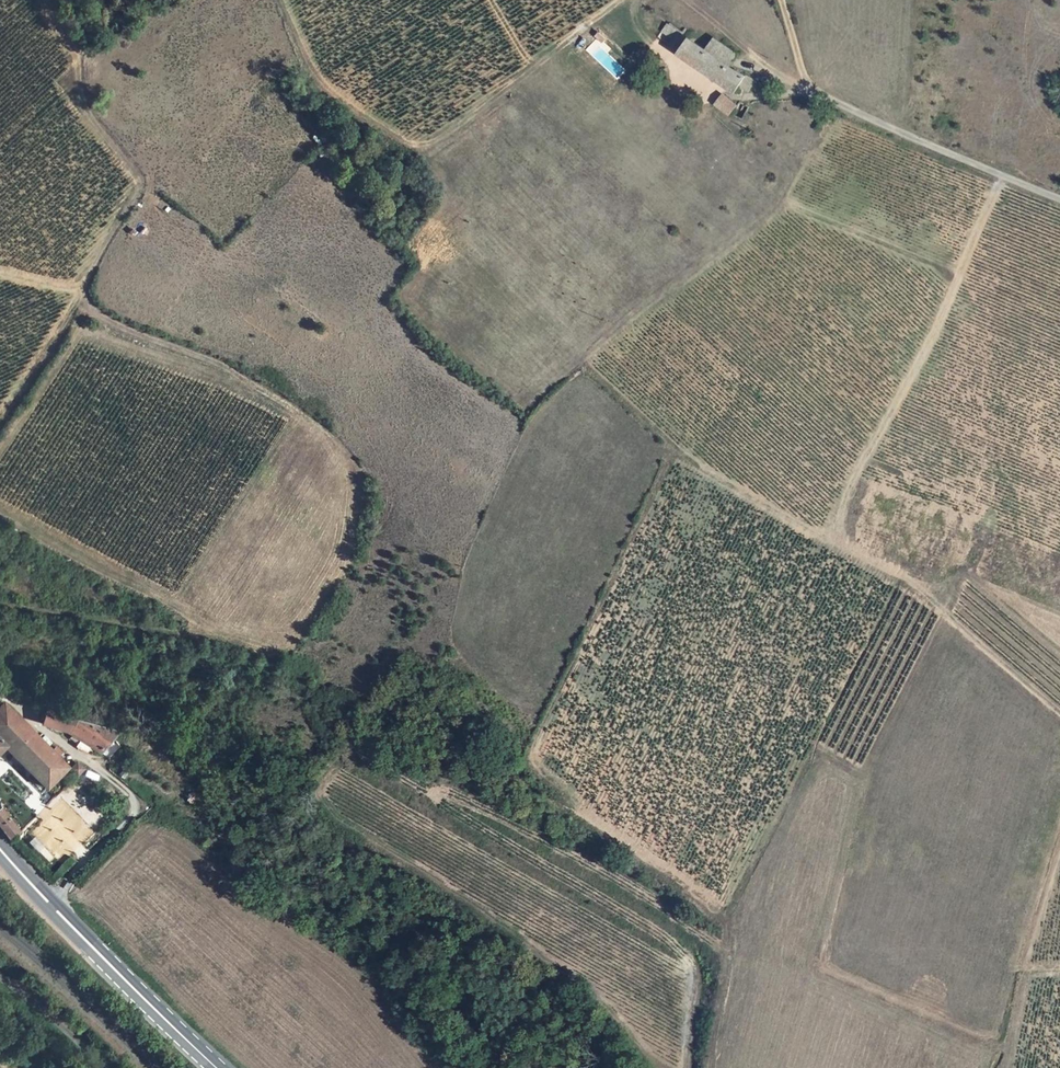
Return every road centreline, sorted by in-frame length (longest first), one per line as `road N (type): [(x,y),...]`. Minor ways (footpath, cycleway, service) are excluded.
road 1 (track): [(1004,176),(830,538),(911,580),(1059,711)]
road 2 (track): [(281,0),(317,80),(403,142),(422,146),(443,138),(622,0)]
road 3 (unclassified): [(1059,198),(812,91),(751,93)]
road 4 (primary): [(0,850),(217,1067)]
road 5 (track): [(687,0),(769,68),(812,91),(782,0)]

